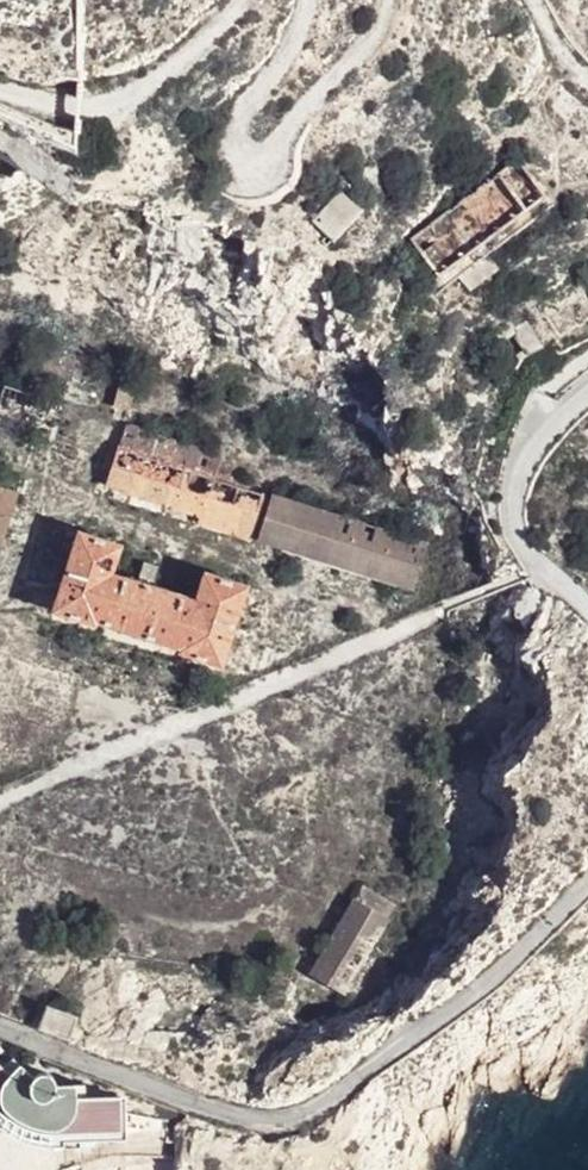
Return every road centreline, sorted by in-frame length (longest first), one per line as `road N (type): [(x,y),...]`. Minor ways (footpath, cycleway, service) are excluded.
road 1 (unclassified): [(587,887),(499,973),(290,1120),(243,1117),(0,1029)]
road 2 (unknown): [(0,801),(446,606)]
road 3 (unclassified): [(587,392),(526,446),(511,518),(524,551),(587,607)]

